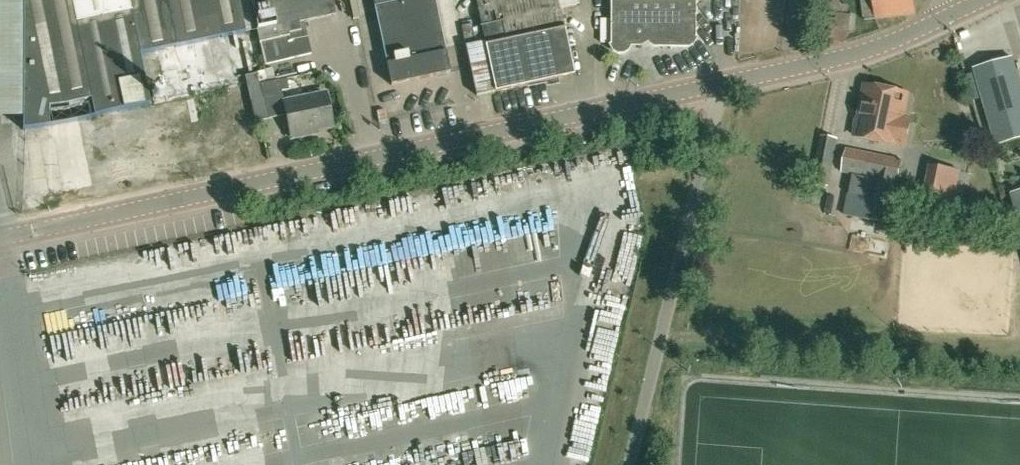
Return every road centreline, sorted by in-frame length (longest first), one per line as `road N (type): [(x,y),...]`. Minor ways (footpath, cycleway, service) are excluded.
road 1 (unclassified): [(0,238),(718,87)]
road 2 (unclassified): [(635,464),(718,87)]
road 3 (unclassified): [(718,87),(861,54),(953,14)]

